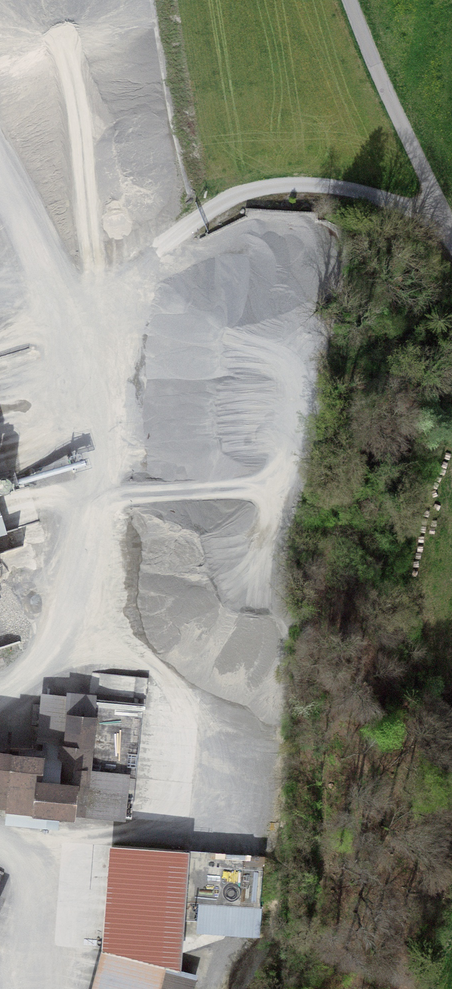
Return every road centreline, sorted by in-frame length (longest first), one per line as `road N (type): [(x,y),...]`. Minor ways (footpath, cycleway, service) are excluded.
road 1 (unclassified): [(448,224),(335,186),(263,189),(193,214),(149,256)]
road 2 (unclassified): [(448,224),(342,0)]

